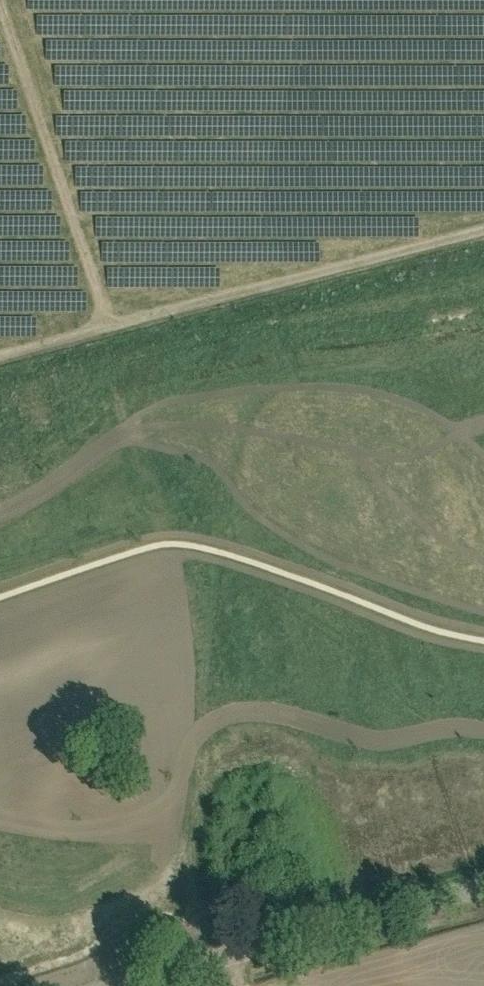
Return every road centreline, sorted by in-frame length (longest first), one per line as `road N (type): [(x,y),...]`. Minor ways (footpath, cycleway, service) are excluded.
road 1 (unclassified): [(101,985),(483,886)]

